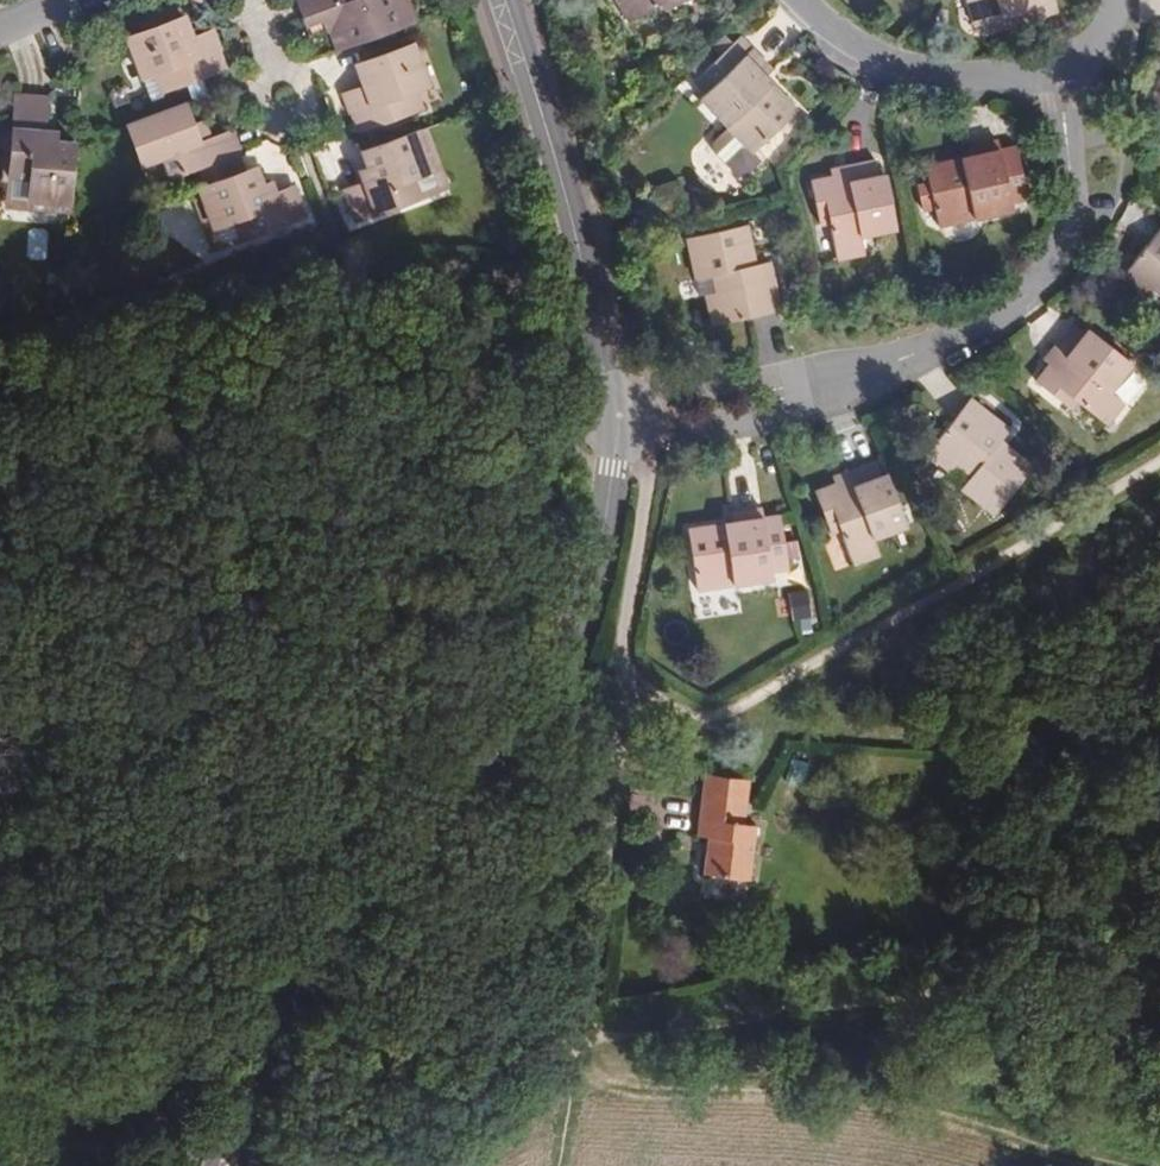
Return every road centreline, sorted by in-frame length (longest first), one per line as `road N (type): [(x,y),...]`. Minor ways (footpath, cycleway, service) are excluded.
road 1 (tertiary): [(618,423),(602,565),(535,706),(351,923),(264,1044)]
road 2 (residential): [(618,423),(851,376),(1014,295),(1050,265),(1075,200),(1052,63)]
road 3 (track): [(1159,457),(702,725),(621,671)]
road 4 (track): [(589,1034),(722,1028),(1011,981),(1159,1041)]
road 5 (tertiary): [(505,0),(555,157),(618,423)]
road 6 (track): [(589,1034),(621,671)]
road 7 (residential): [(811,0),(872,48),(958,68),(1012,69)]
road 8 (track): [(589,1034),(569,1077),(558,1165)]
road 9 (tertiary): [(264,1044),(213,1165)]
road 10 (tertiary): [(247,1165),(264,1044)]

